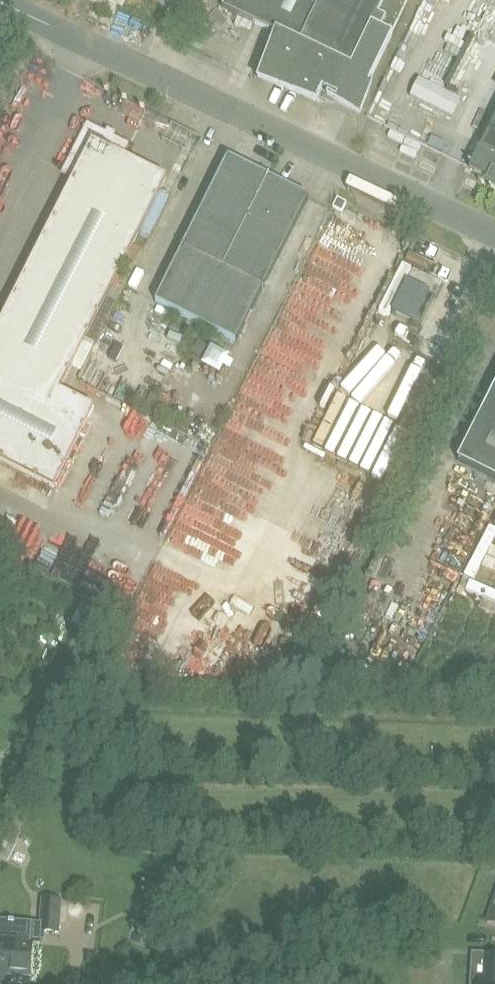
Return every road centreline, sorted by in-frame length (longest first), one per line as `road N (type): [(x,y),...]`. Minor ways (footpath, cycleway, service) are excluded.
road 1 (unclassified): [(0,3),(494,236)]

